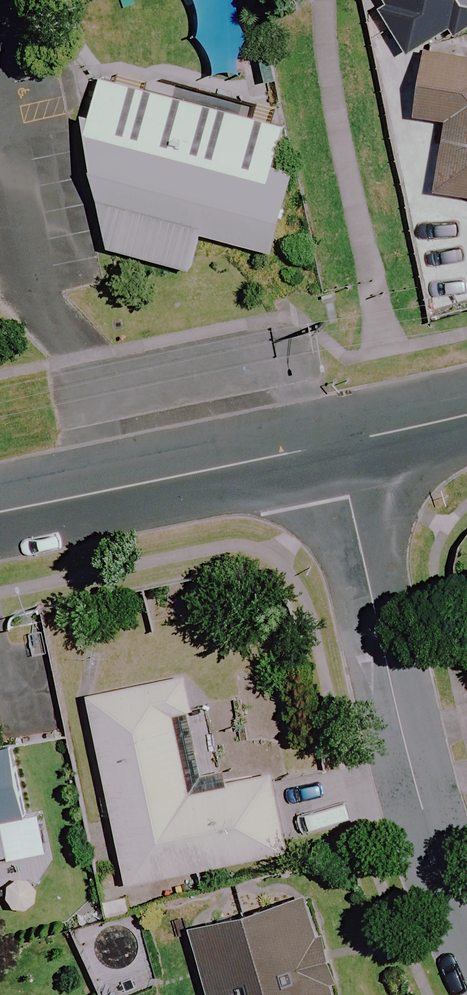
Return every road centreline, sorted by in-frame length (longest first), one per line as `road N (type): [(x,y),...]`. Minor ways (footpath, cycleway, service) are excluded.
road 1 (residential): [(337,443),(414,781),(466,933)]
road 2 (tertiary): [(337,443),(0,512)]
road 3 (tertiary): [(466,414),(337,443)]

